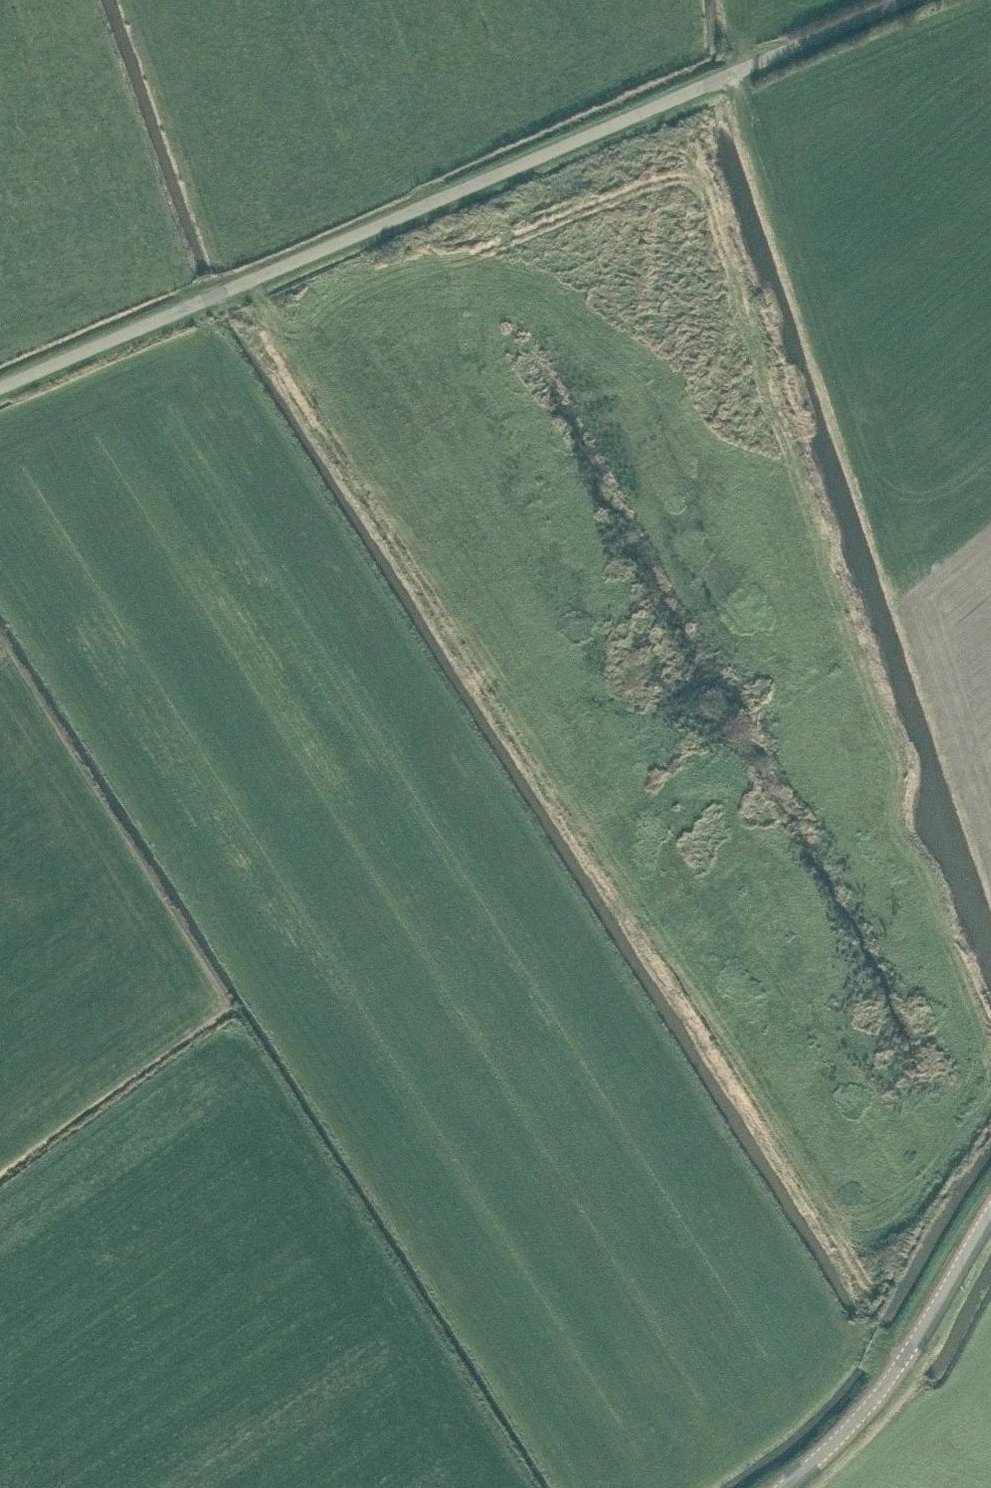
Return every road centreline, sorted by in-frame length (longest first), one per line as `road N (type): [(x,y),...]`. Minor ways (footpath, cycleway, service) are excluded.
road 1 (unclassified): [(0,388),(906,0)]
road 2 (tertiary): [(781,1487),(892,1377),(990,1212)]

